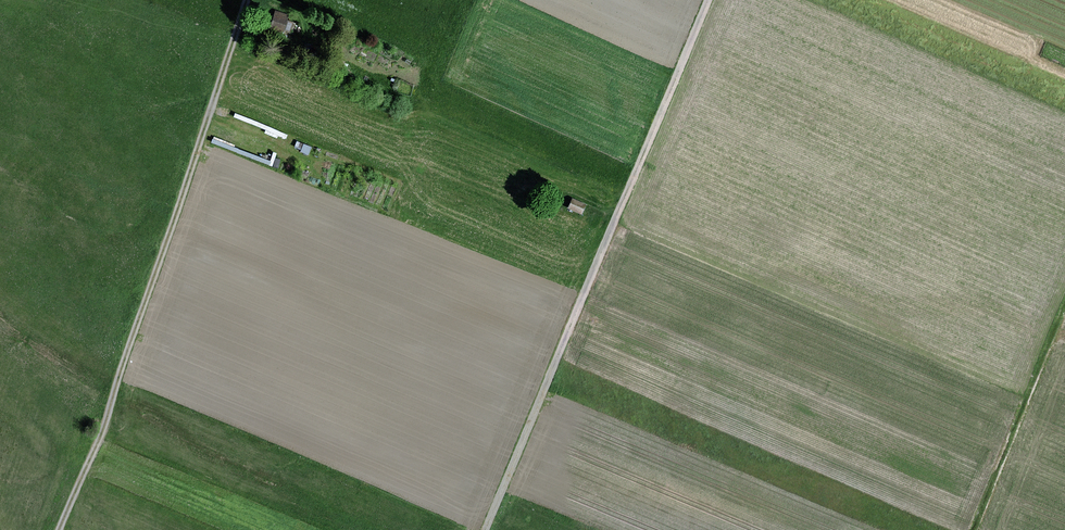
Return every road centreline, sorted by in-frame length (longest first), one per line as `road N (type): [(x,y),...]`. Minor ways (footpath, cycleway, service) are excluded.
road 1 (track): [(488,529),(711,0)]
road 2 (track): [(250,0),(103,438),(62,529)]
road 3 (track): [(975,529),(1064,312)]

